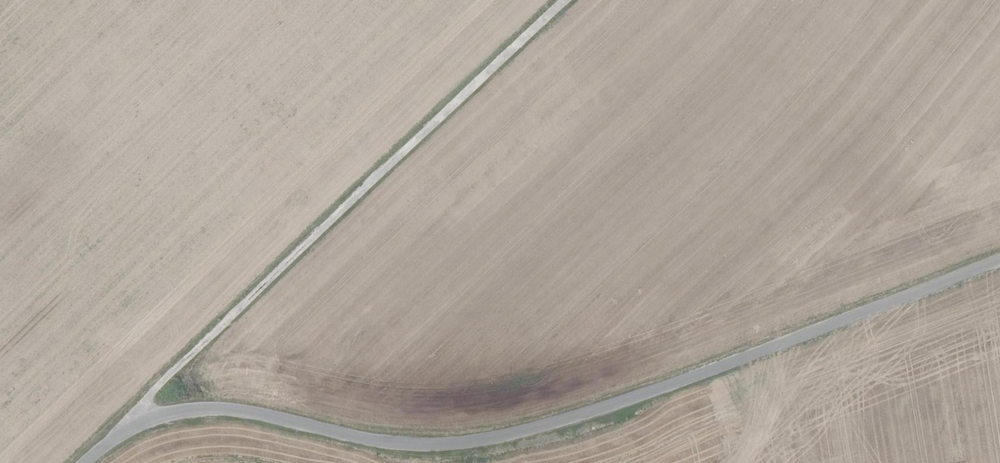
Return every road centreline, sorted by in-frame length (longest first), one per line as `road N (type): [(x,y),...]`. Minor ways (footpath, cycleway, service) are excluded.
road 1 (unclassified): [(84,462),(138,426),(188,412),(247,413),(397,444),(512,435),(725,366),(999,261)]
road 2 (track): [(563,0),(168,377),(148,400),(144,424)]

